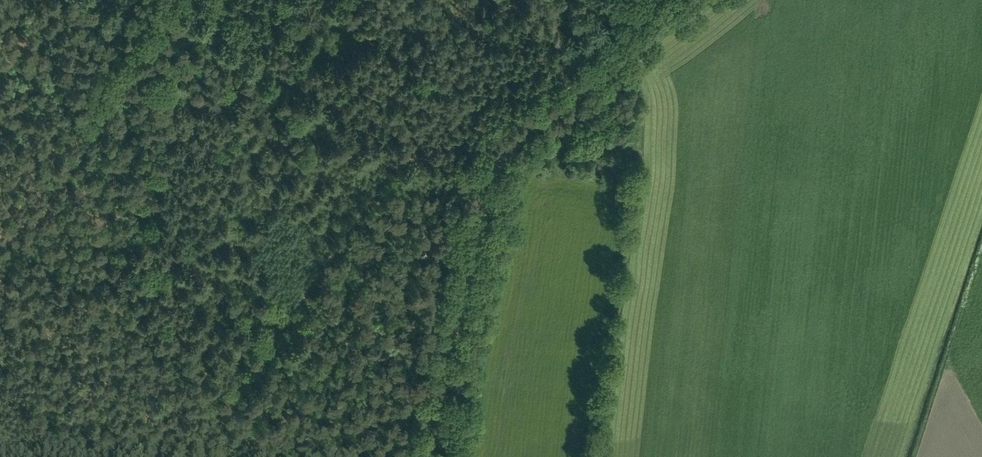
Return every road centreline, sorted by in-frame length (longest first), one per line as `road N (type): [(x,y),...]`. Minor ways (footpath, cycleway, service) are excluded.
road 1 (track): [(431,456),(505,156),(697,0)]
road 2 (track): [(185,0),(0,276)]
road 3 (track): [(24,241),(229,407),(195,456)]

